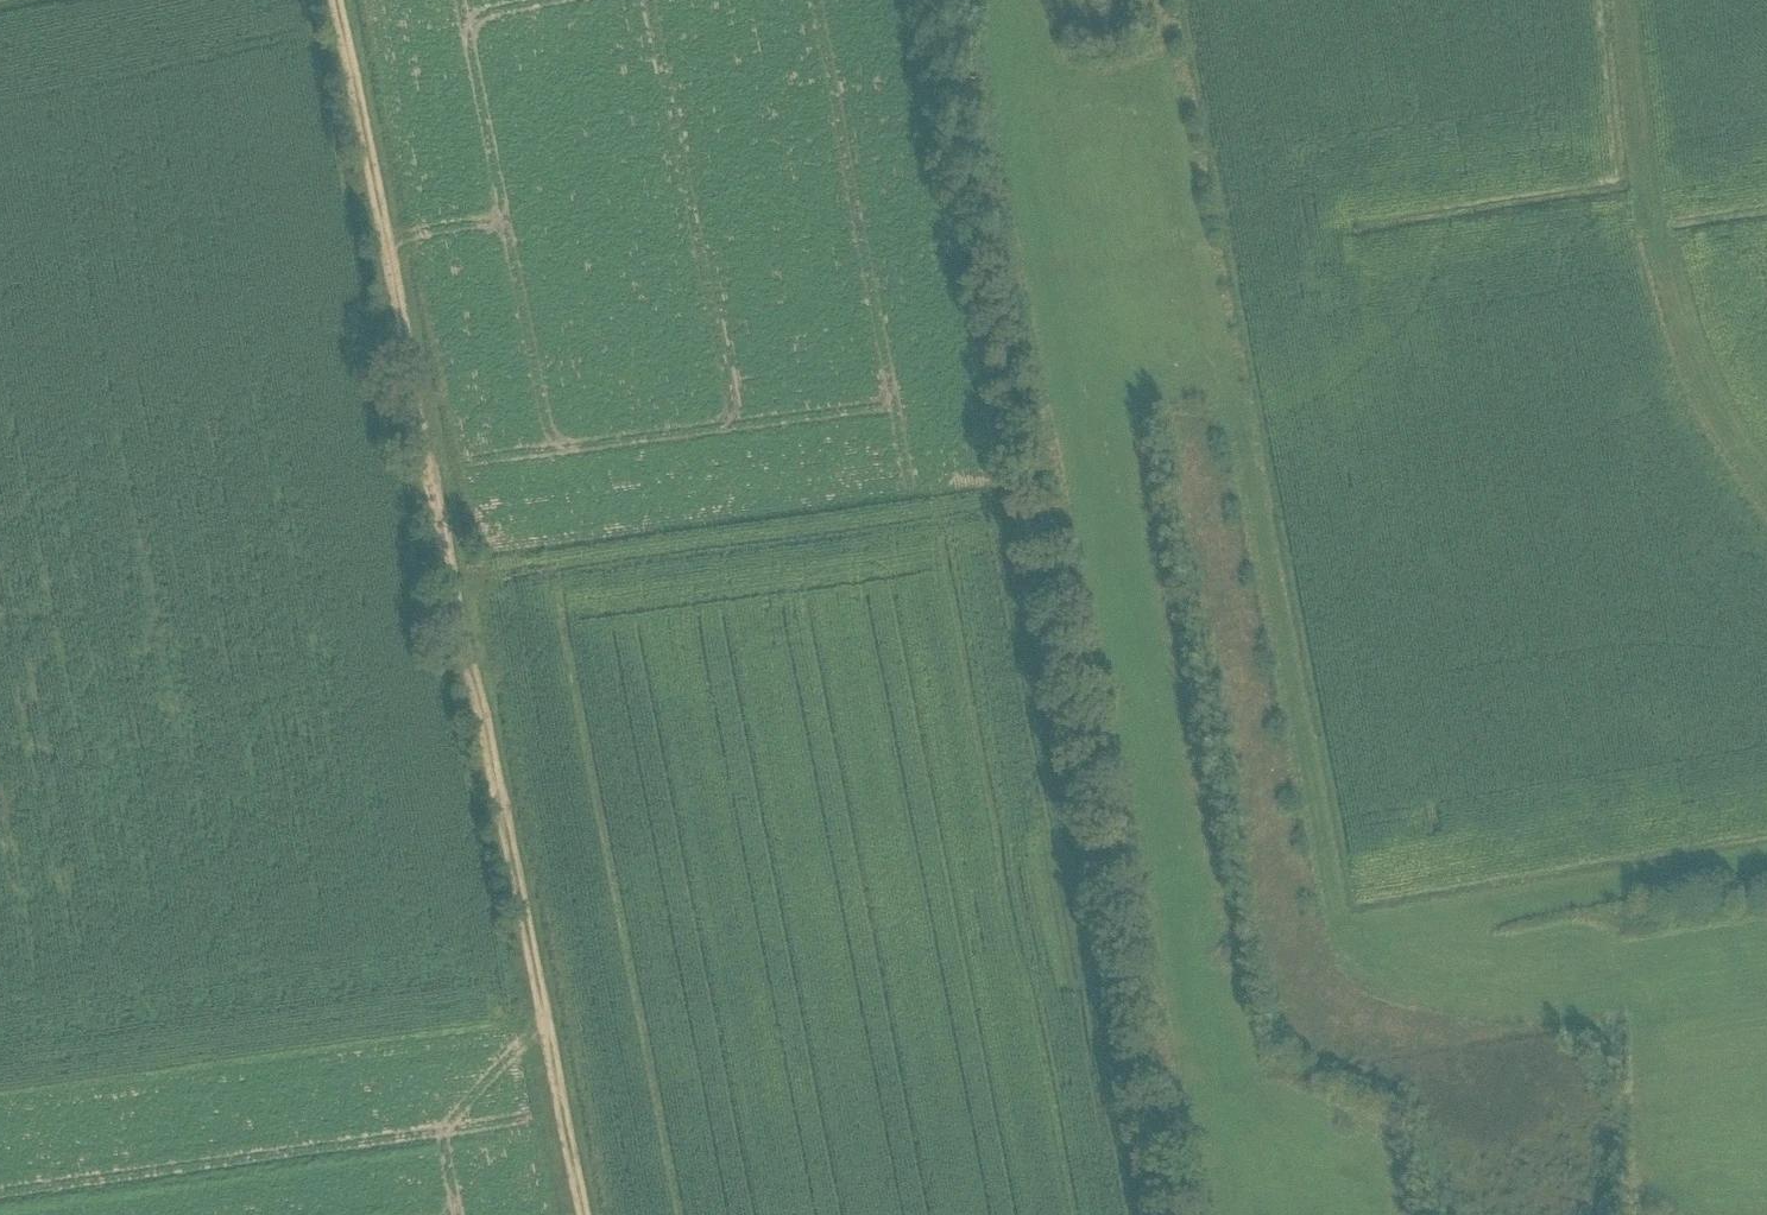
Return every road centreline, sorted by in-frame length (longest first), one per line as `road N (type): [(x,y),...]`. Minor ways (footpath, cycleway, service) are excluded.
road 1 (track): [(593,1214),(330,0)]
road 2 (track): [(1627,0),(1638,114),(1673,290),(1707,388),(1766,485)]

